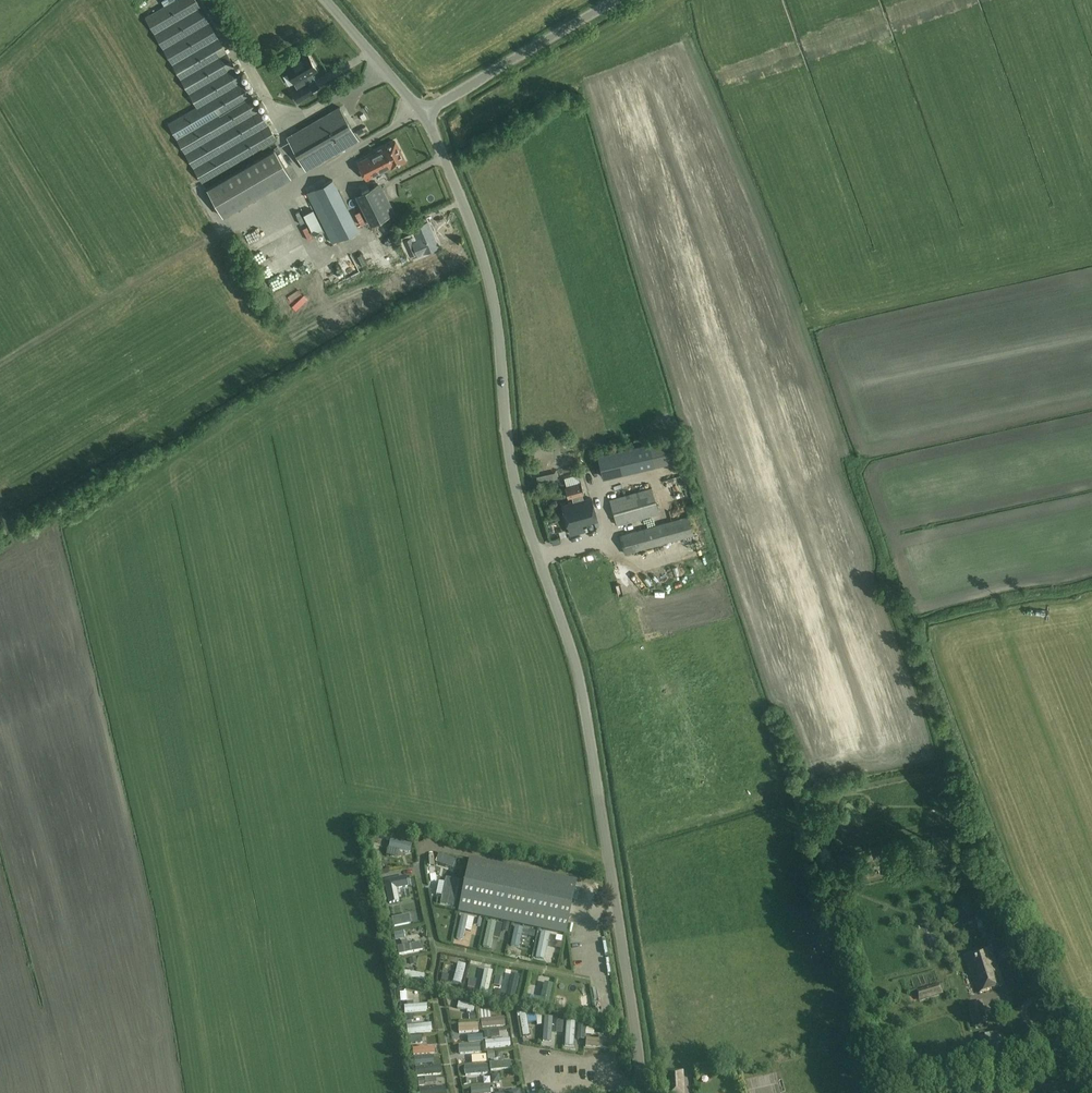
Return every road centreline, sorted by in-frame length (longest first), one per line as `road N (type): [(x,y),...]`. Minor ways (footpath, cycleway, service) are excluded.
road 1 (unclassified): [(641,1092),(579,680),(514,477),(489,282),(424,113)]
road 2 (unclassified): [(424,113),(616,0)]
road 3 (unclassified): [(424,113),(324,0)]

